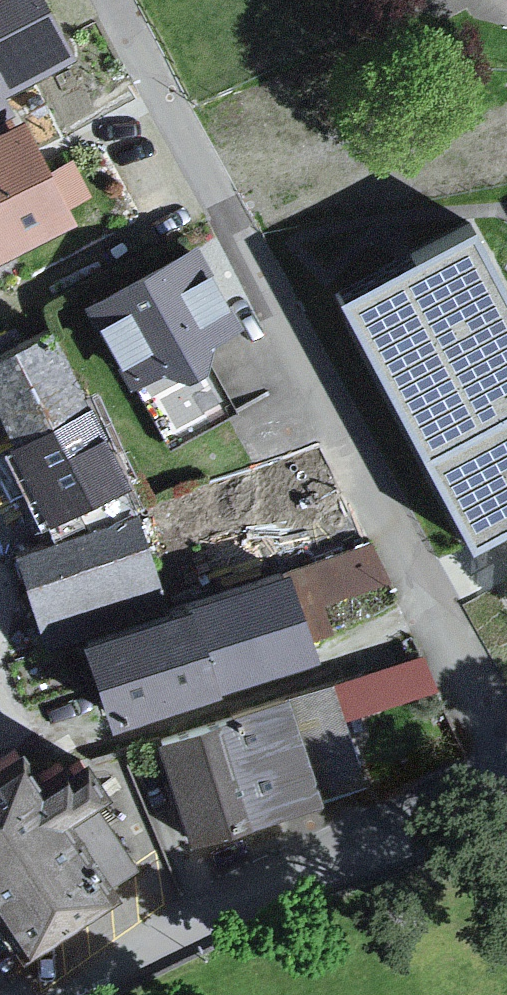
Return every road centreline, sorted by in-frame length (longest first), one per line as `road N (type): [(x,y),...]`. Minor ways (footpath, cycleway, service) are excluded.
road 1 (residential): [(506,760),(112,0)]
road 2 (residential): [(69,994),(227,904),(325,863),(506,809)]

